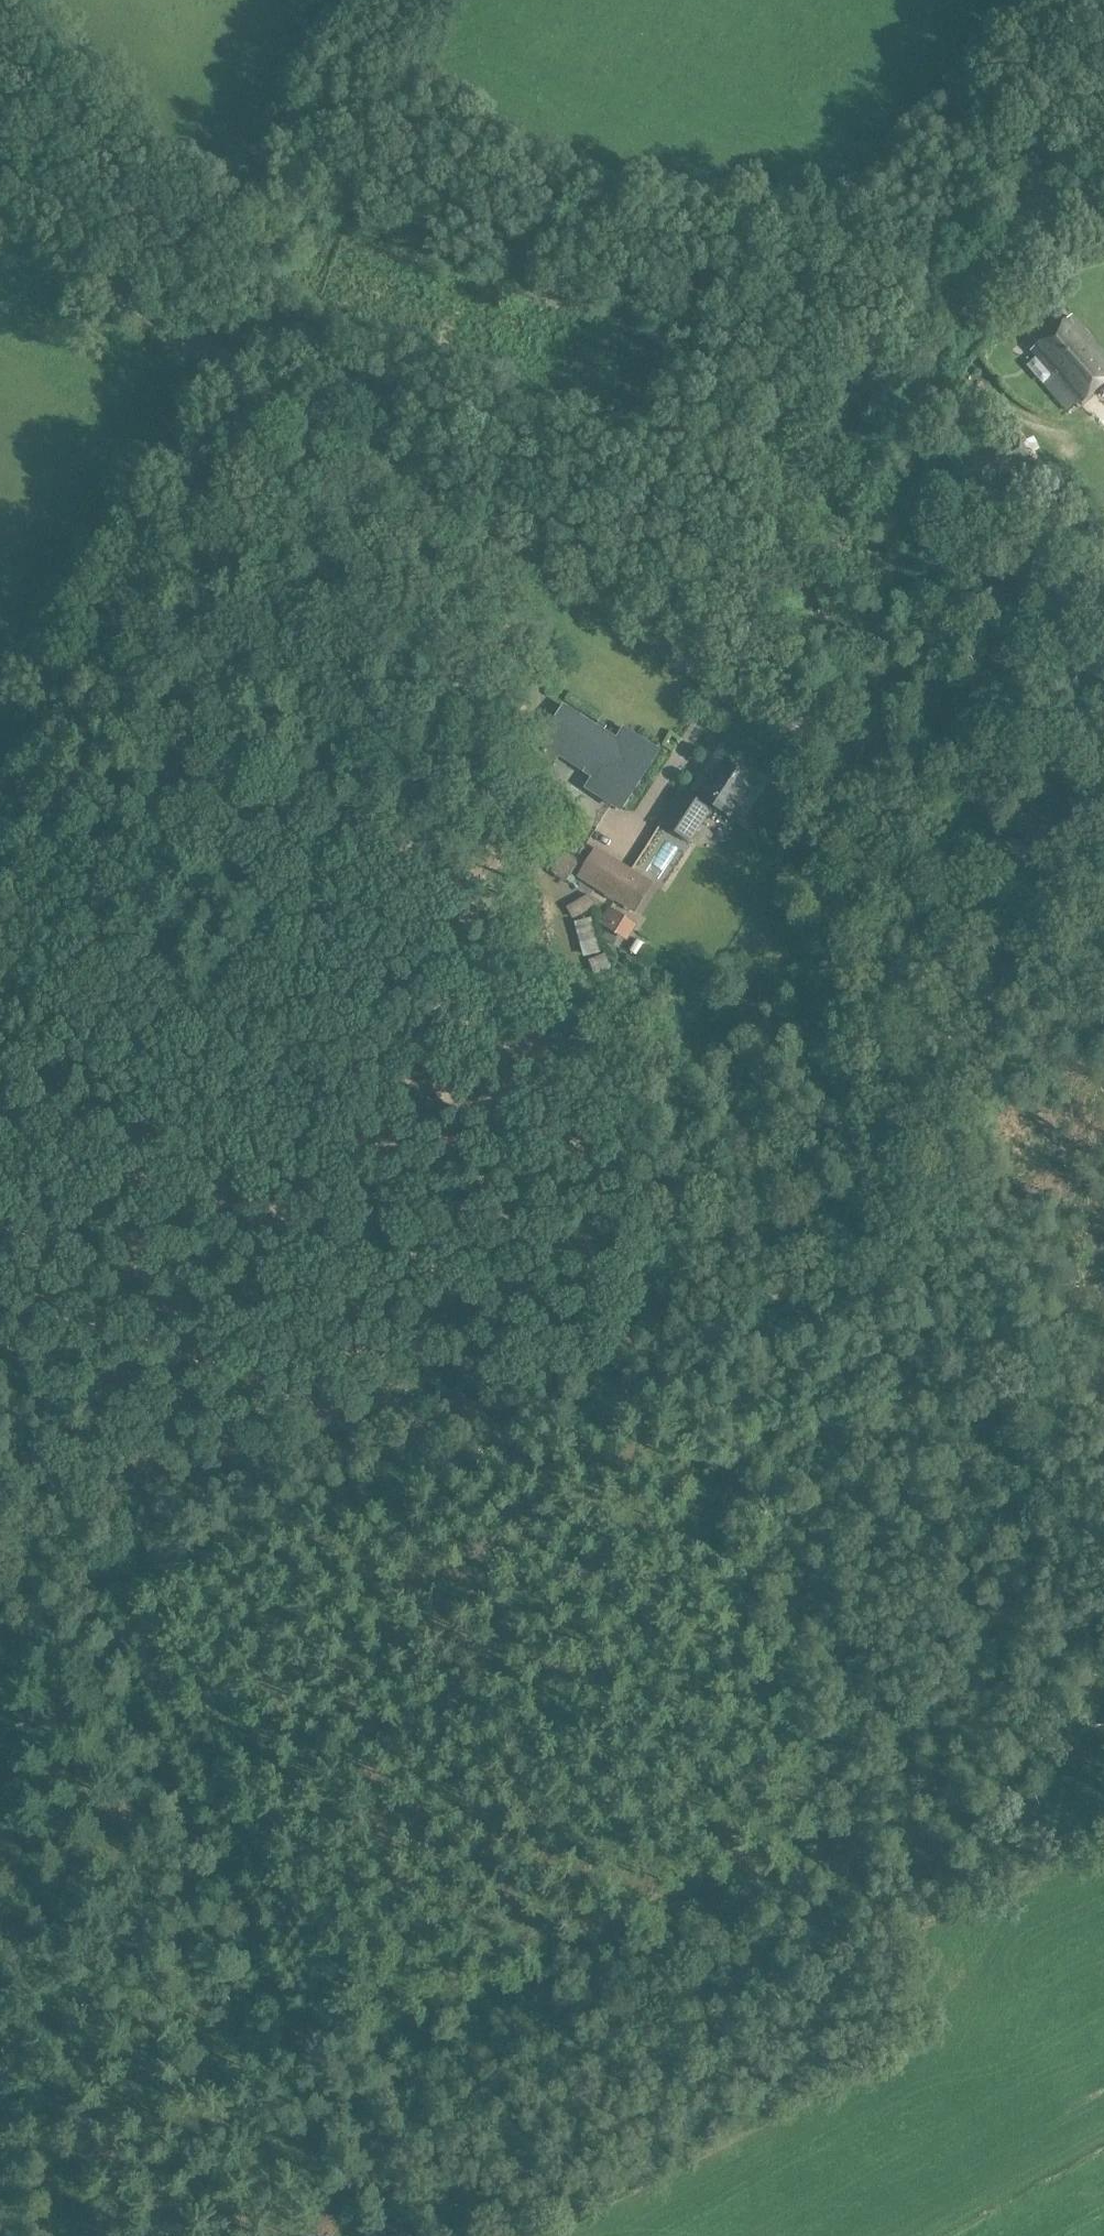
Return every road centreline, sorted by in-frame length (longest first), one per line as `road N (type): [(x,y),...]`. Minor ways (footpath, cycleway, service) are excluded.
road 1 (tertiary): [(1103,915),(0,213)]
road 2 (track): [(0,1410),(44,1481),(407,2235)]
road 3 (track): [(1103,236),(999,285),(960,314),(939,343),(923,383),(918,444),(882,502),(871,545),(873,719)]
road 4 (track): [(0,825),(261,385)]
road 5 (track): [(421,57),(301,123),(267,155),(254,186),(245,308),(197,345)]
road 6 (track): [(1103,841),(915,733),(873,719)]

